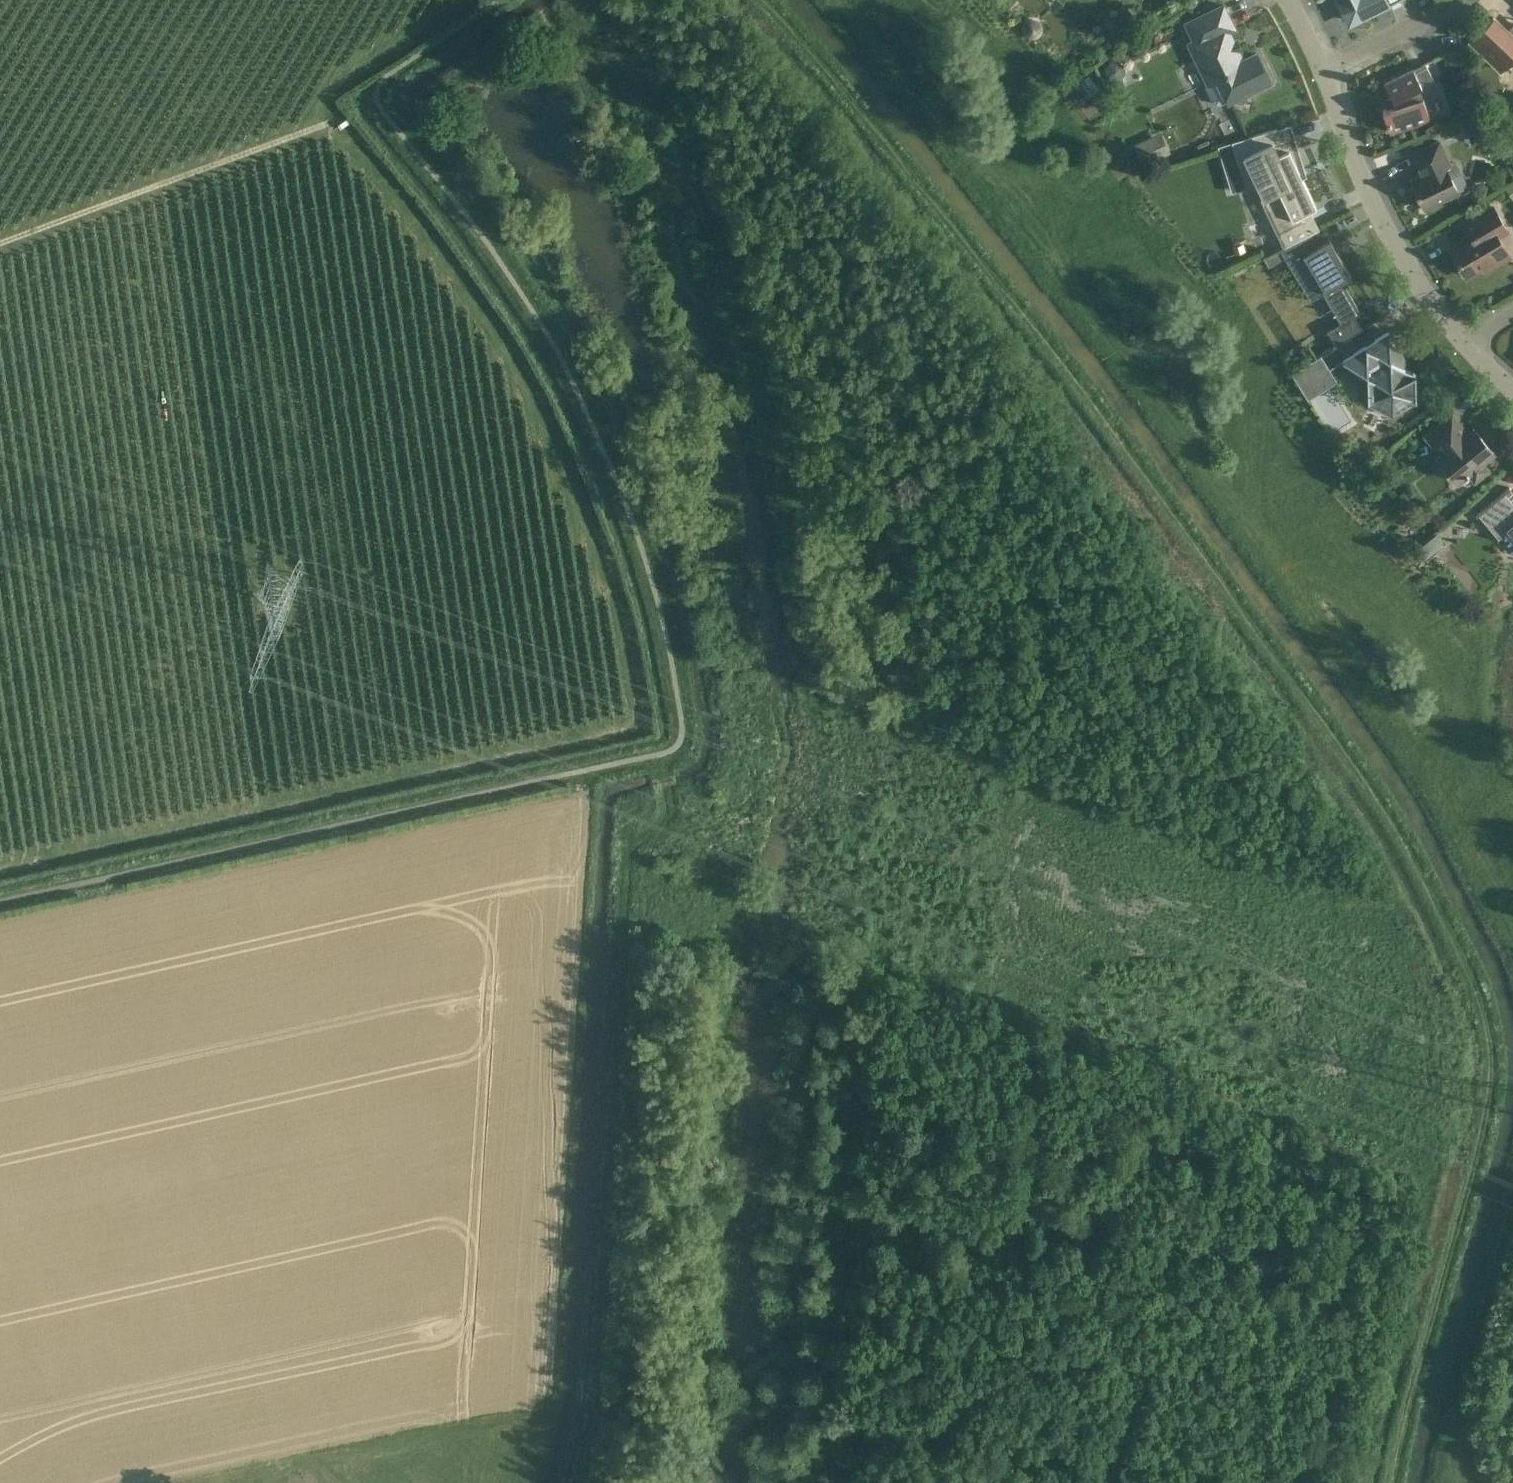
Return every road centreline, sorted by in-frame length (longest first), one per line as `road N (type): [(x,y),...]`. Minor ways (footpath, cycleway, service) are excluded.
road 1 (residential): [(1467,348),(1391,241),(1323,73)]
road 2 (residential): [(1323,73),(1462,0)]

